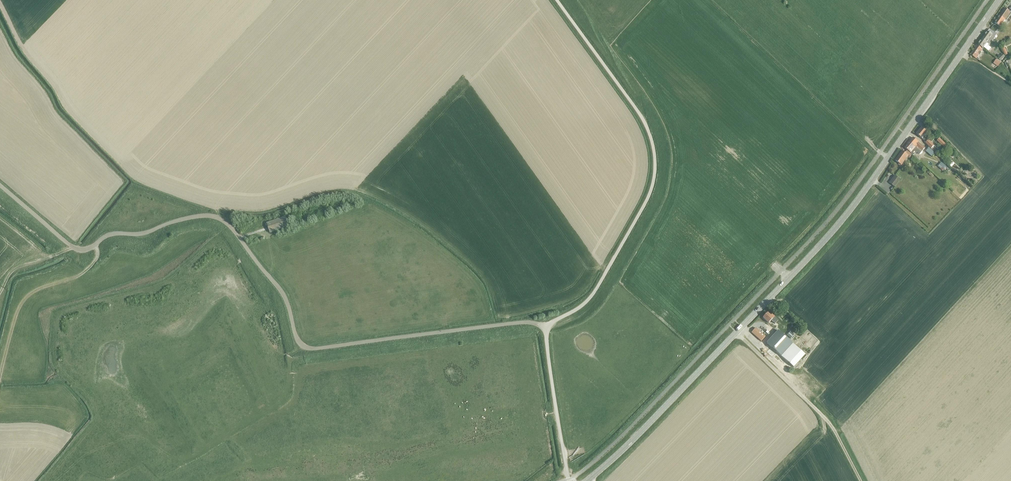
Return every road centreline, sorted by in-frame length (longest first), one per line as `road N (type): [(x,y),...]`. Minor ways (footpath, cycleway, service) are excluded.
road 1 (unclassified): [(546,327),(513,323),(307,348),(280,289),(219,218),(112,234),(81,250),(0,185)]
road 2 (secondary): [(586,480),(851,209),(999,0)]
road 3 (unclassified): [(546,327),(597,288),(645,204),(655,164),(645,125),(556,0)]
road 4 (track): [(861,480),(833,428),(746,342)]
road 5 (track): [(94,246),(97,258),(81,275),(24,301),(0,380)]
road 6 (unclassified): [(569,480),(546,327)]

